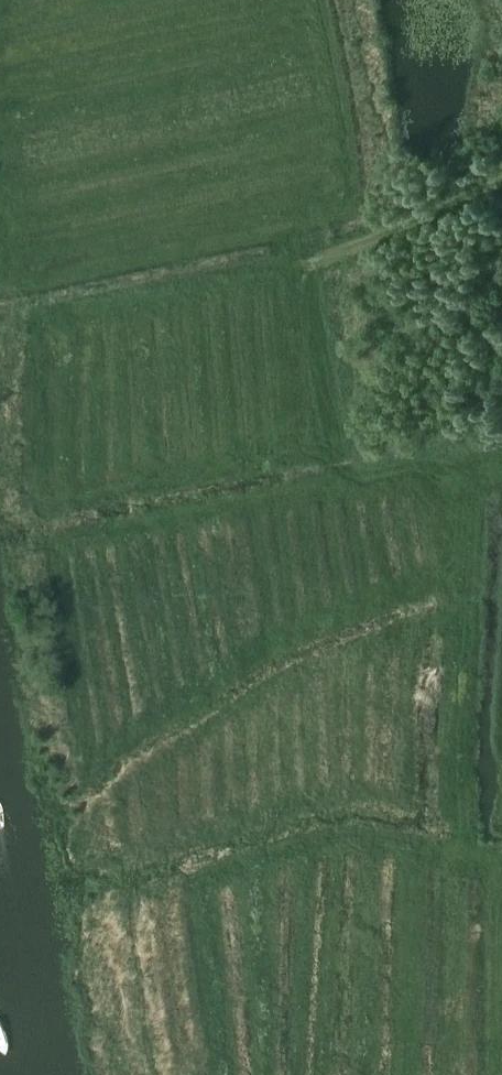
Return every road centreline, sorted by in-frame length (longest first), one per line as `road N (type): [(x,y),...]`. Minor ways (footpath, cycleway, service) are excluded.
road 1 (track): [(302,249),(501,189)]

